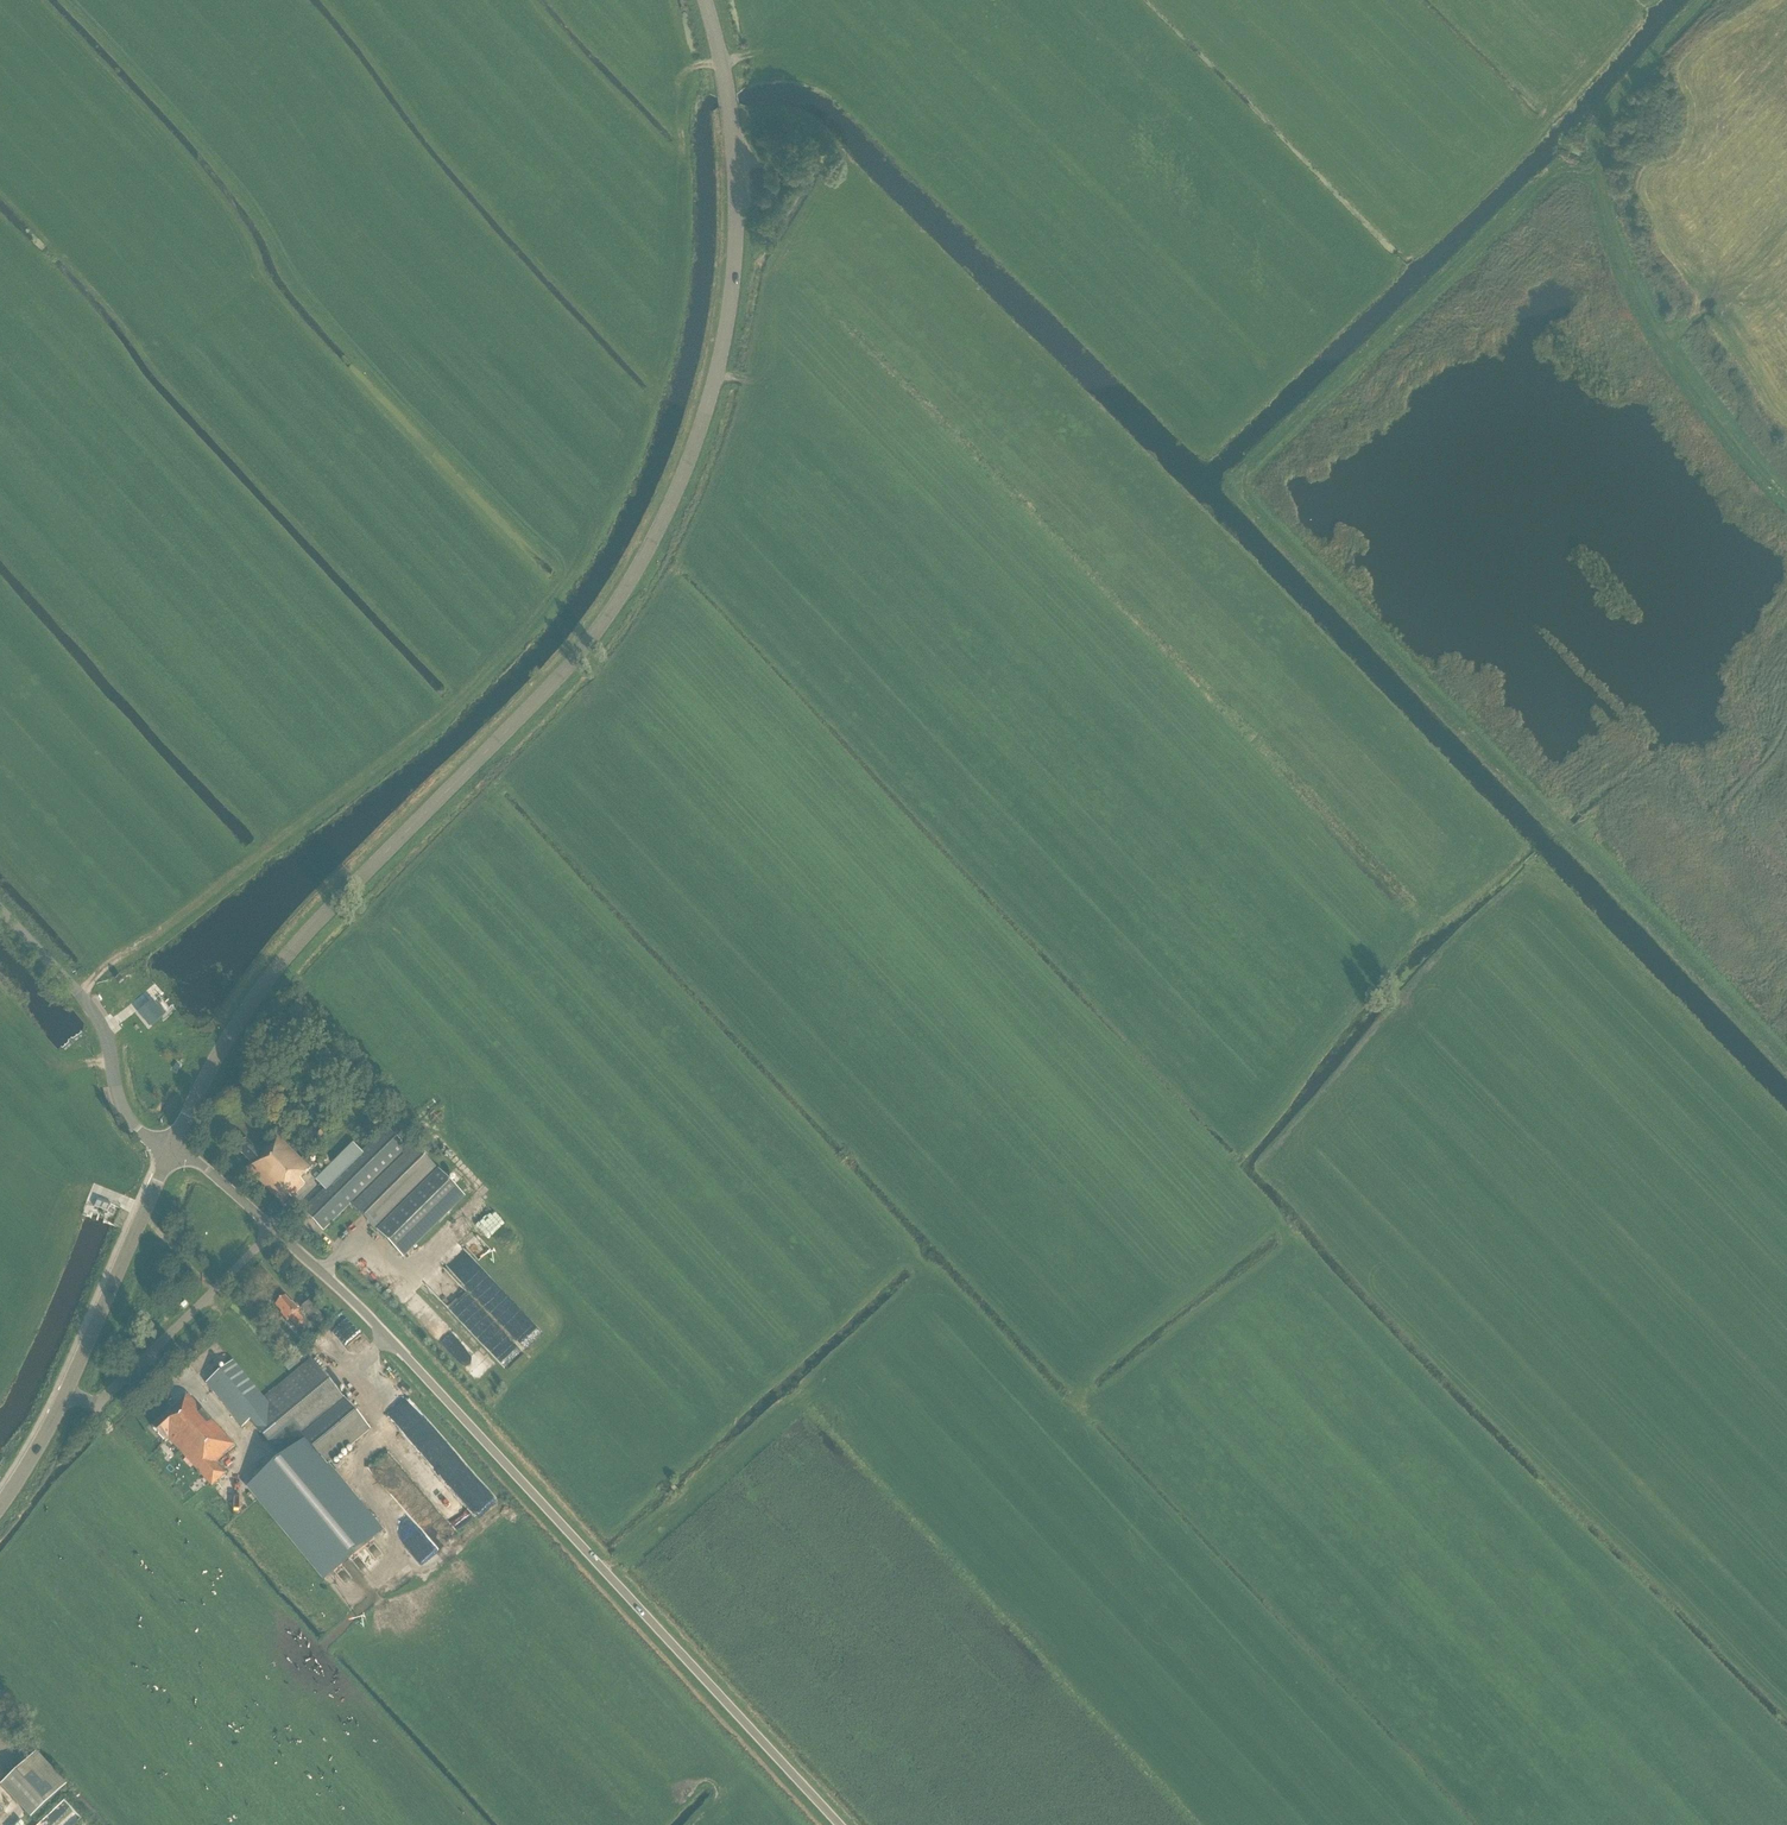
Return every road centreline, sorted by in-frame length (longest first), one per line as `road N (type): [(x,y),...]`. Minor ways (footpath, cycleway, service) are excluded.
road 1 (tertiary): [(173,1151),(212,1070),(291,956),(587,649),(674,509),(719,385),(736,289),(729,106),(704,0)]
road 2 (unclassified): [(840,1824),(367,1315),(202,1165),(173,1151)]
road 3 (tertiary): [(0,1506),(66,1395),(173,1151)]
road 4 (unclassified): [(173,1151),(126,1111),(102,1021),(84,994),(0,908)]

